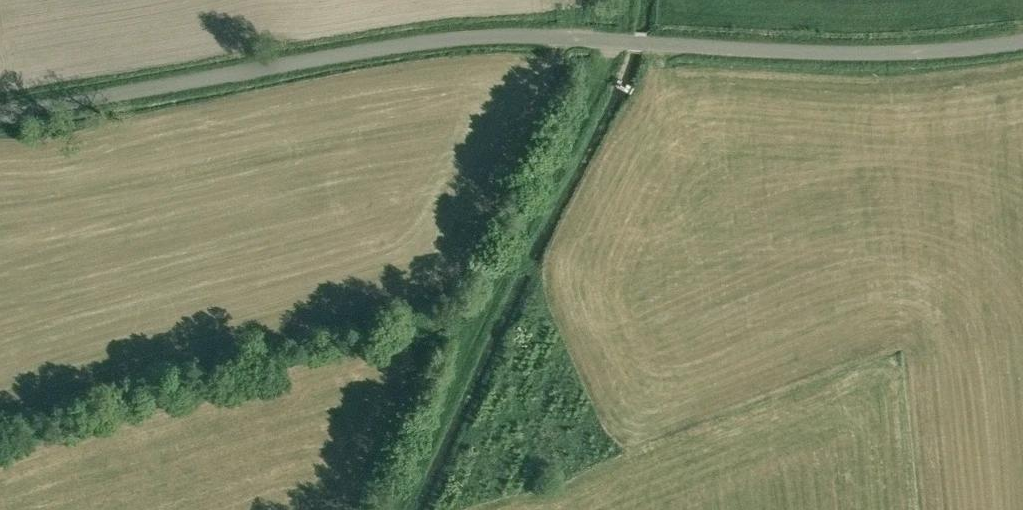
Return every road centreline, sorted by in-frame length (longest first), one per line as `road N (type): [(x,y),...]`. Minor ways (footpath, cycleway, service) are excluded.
road 1 (unclassified): [(0,114),(511,34),(871,55),(1022,43)]
road 2 (track): [(617,42),(393,509)]

